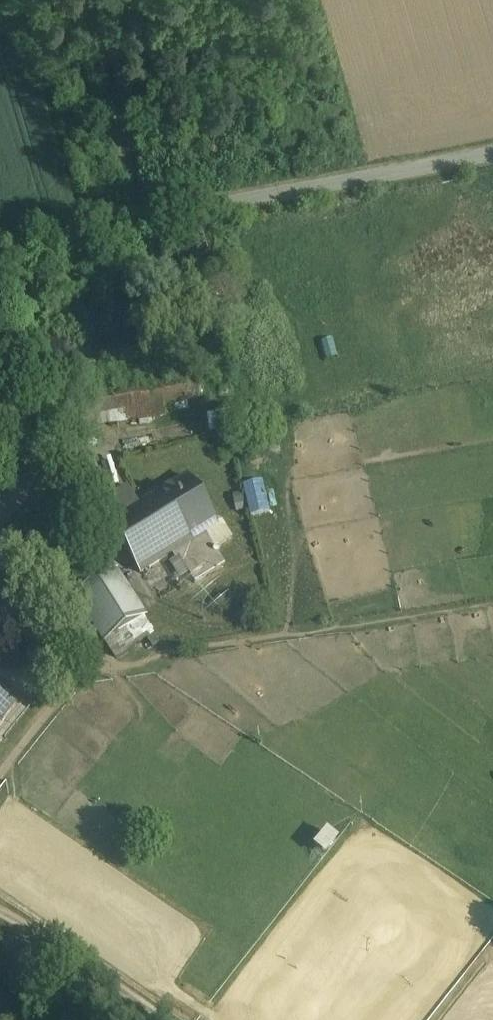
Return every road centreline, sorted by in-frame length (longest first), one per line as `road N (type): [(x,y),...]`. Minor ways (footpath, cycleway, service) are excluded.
road 1 (unclassified): [(0,248),(492,154)]
road 2 (track): [(60,698),(76,677),(178,649),(348,625)]
road 3 (track): [(94,0),(139,221)]
road 4 (track): [(166,1019),(0,909)]

